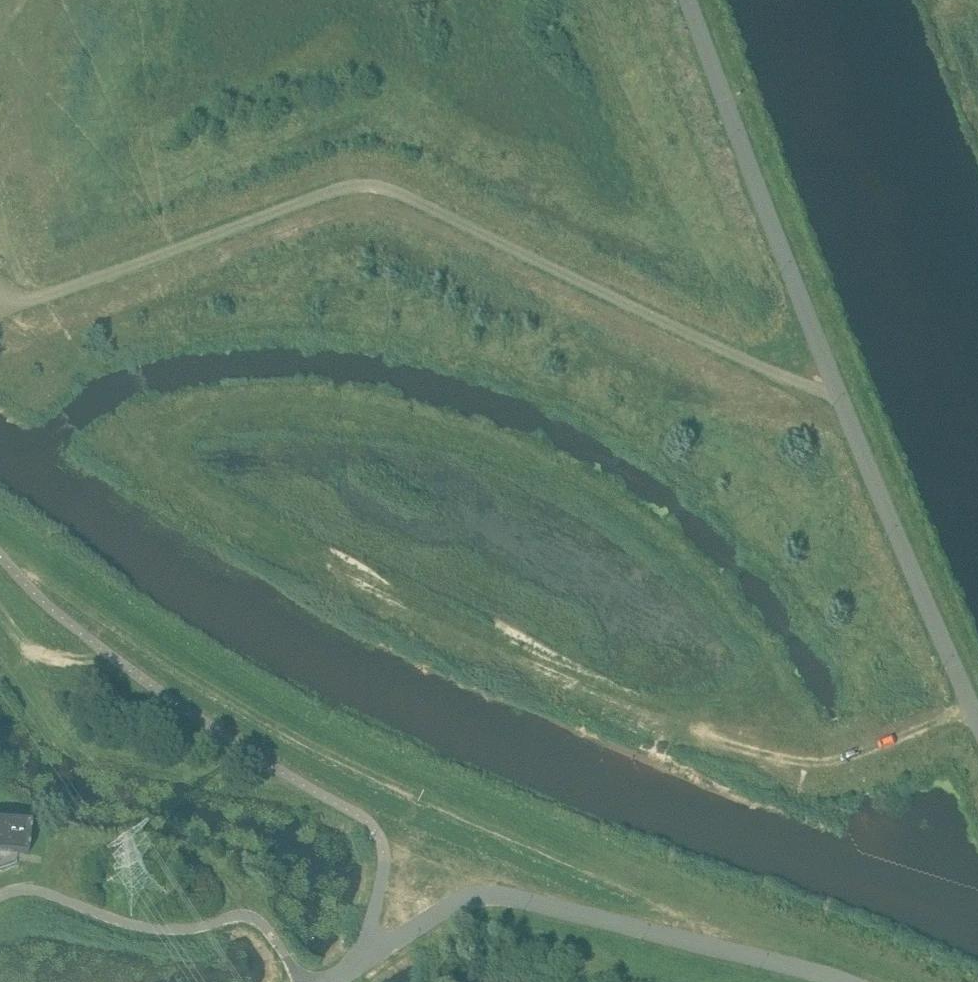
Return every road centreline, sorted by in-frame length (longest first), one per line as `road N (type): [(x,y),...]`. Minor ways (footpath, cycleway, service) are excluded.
road 1 (track): [(0,549),(121,635),(328,757),(835,974)]
road 2 (track): [(0,314),(369,186),(803,387),(838,388)]
road 3 (unclassified): [(688,0),(977,722)]
road 4 (unclassified): [(506,893),(835,974)]
road 5 (track): [(697,735),(818,771),(973,712)]
road 6 (unclassified): [(506,893),(452,903),(335,981)]

